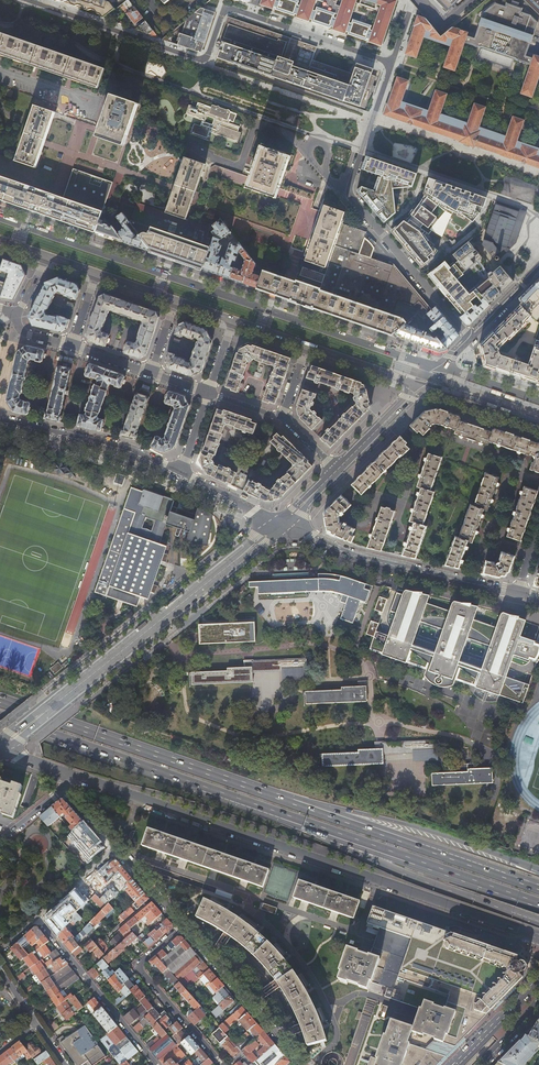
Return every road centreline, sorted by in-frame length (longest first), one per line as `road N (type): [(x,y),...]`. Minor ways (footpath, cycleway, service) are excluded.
road 1 (primary): [(441,367),(0,218)]
road 2 (tertiary): [(280,525),(0,749)]
road 3 (tertiary): [(67,774),(377,879)]
road 4 (trunk): [(0,718),(292,821)]
road 5 (trunk): [(274,796),(0,700)]
road 6 (trunk): [(538,888),(274,796)]
road 7 (trunk): [(538,871),(424,829),(274,796)]
road 8 (residential): [(253,15),(222,12),(202,60),(29,0)]
road 9 (trunk): [(292,821),(390,868),(538,922)]
road 10 (trunk): [(292,821),(538,906)]
road 11 (residential): [(358,934),(115,849)]
road 12 (residential): [(518,593),(357,557),(280,525)]
road 13 (residential): [(374,117),(392,62),(253,15)]
road 14 (residential): [(348,192),(470,337)]
road 15 (residential): [(37,918),(157,1064)]
road 16 (residential): [(179,475),(127,451),(0,421)]
road 17 (residential): [(182,927),(140,968),(221,1064)]
road 18 (residential): [(303,1064),(182,927)]
road 19 (unclassified): [(538,173),(374,117)]
road 20 (tertiary): [(377,879),(538,936)]
road 21 (primary): [(421,387),(538,429)]
road 22 (primary): [(306,346),(421,387)]

